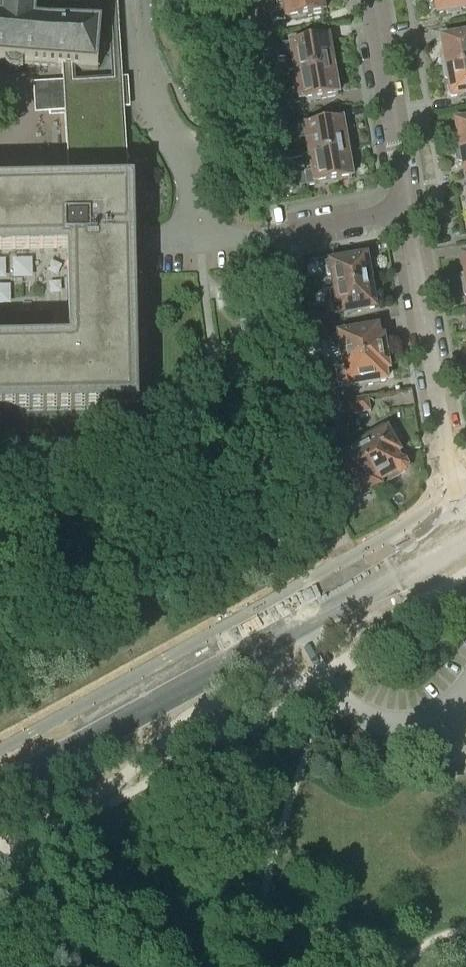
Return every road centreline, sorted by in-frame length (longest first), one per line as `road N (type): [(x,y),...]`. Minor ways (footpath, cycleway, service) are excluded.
road 1 (secondary): [(0,786),(363,589)]
road 2 (residential): [(465,497),(447,454),(407,209)]
road 3 (residential): [(407,209),(372,0)]
road 4 (residential): [(267,234),(407,209)]
road 5 (secondary): [(465,527),(387,566),(363,589)]

